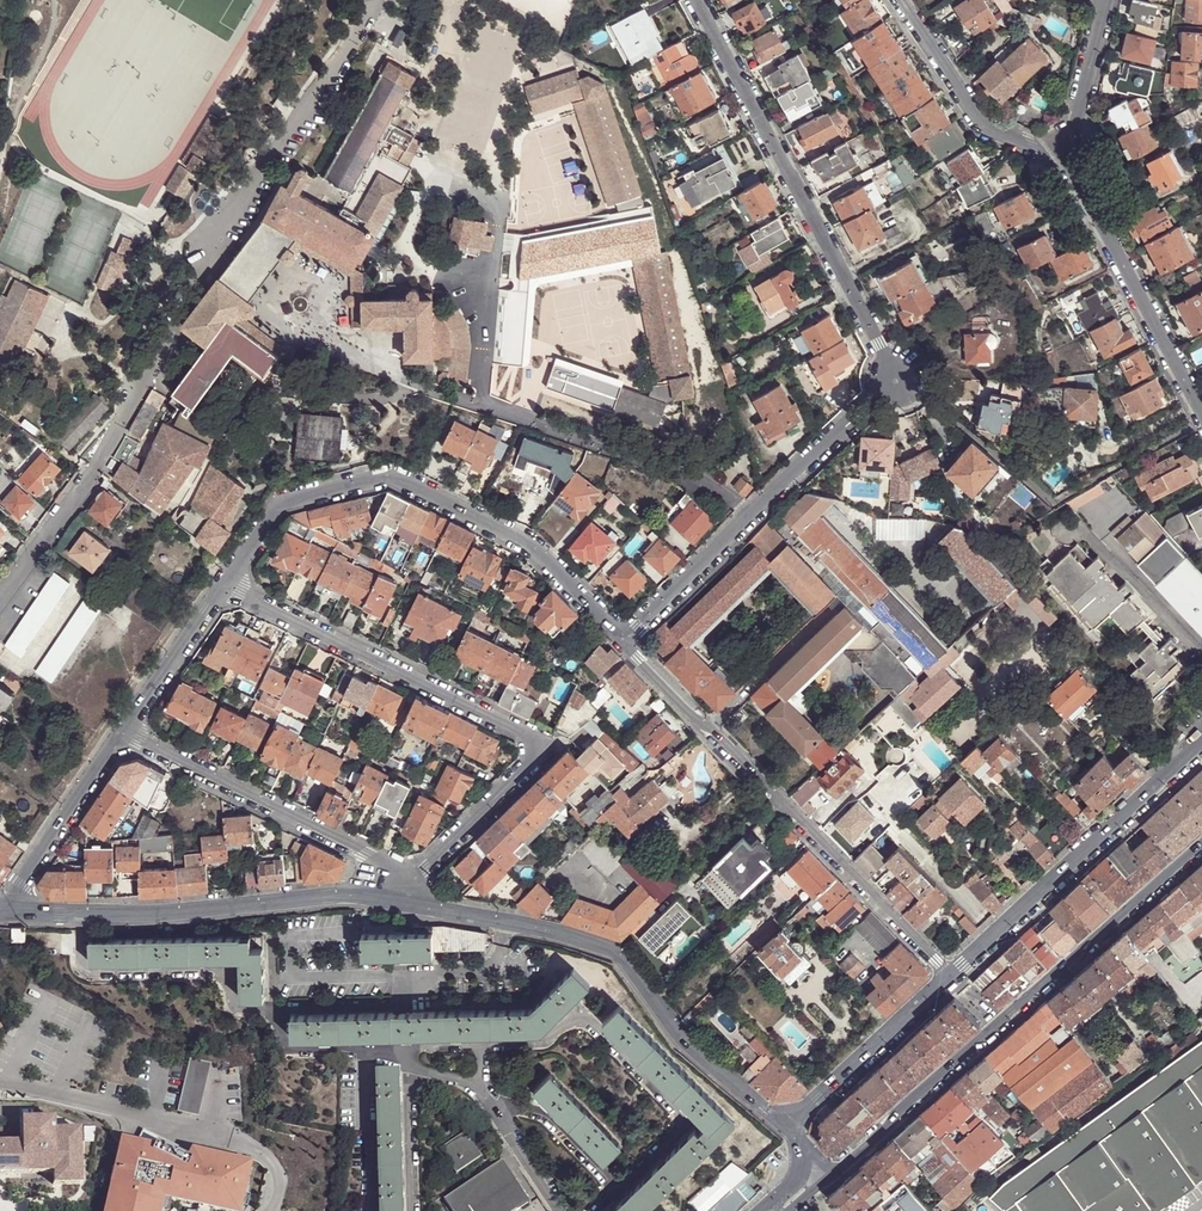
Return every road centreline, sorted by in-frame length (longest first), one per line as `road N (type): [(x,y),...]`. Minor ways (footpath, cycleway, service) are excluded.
road 1 (residential): [(227,582),(538,743),(533,764),(424,867),(393,872)]
road 2 (residential): [(227,582),(280,502),(389,475),(533,545),(624,642)]
road 3 (tertiary): [(831,1174),(1201,845)]
road 4 (residential): [(390,897),(501,916),(619,951),(680,1040),(789,1124)]
road 5 (residential): [(624,642),(951,977)]
road 6 (residential): [(696,0),(887,359)]
road 7 (residential): [(6,906),(147,911),(390,897)]
road 8 (tertiary): [(1201,741),(951,977)]
road 9 (residential): [(624,642),(864,410)]
road 10 (residential): [(393,872),(124,733)]
road 11 (residential): [(1065,158),(1201,418)]
road 12 (residential): [(898,0),(981,127),(1065,158)]
road 13 (tertiary): [(951,977),(789,1124)]
road 14 (residential): [(6,906),(124,733)]
road 15 (residential): [(124,733),(227,582)]
road 16 (residential): [(1065,158),(1104,0)]
road 17 (residential): [(96,468),(0,597)]

